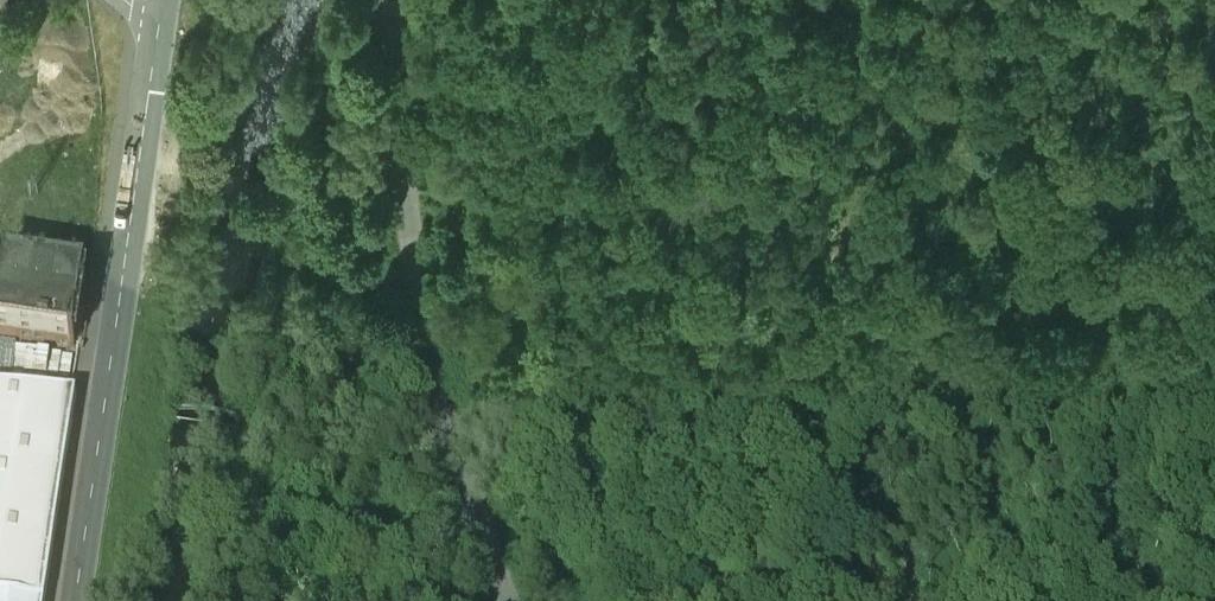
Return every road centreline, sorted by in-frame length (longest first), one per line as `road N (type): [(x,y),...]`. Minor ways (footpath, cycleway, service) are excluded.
road 1 (track): [(974,0),(906,87),(775,185),(746,446),(775,541),(809,600)]
road 2 (residential): [(392,0),(411,303),(508,600)]
road 3 (secondary): [(71,600),(156,0)]

